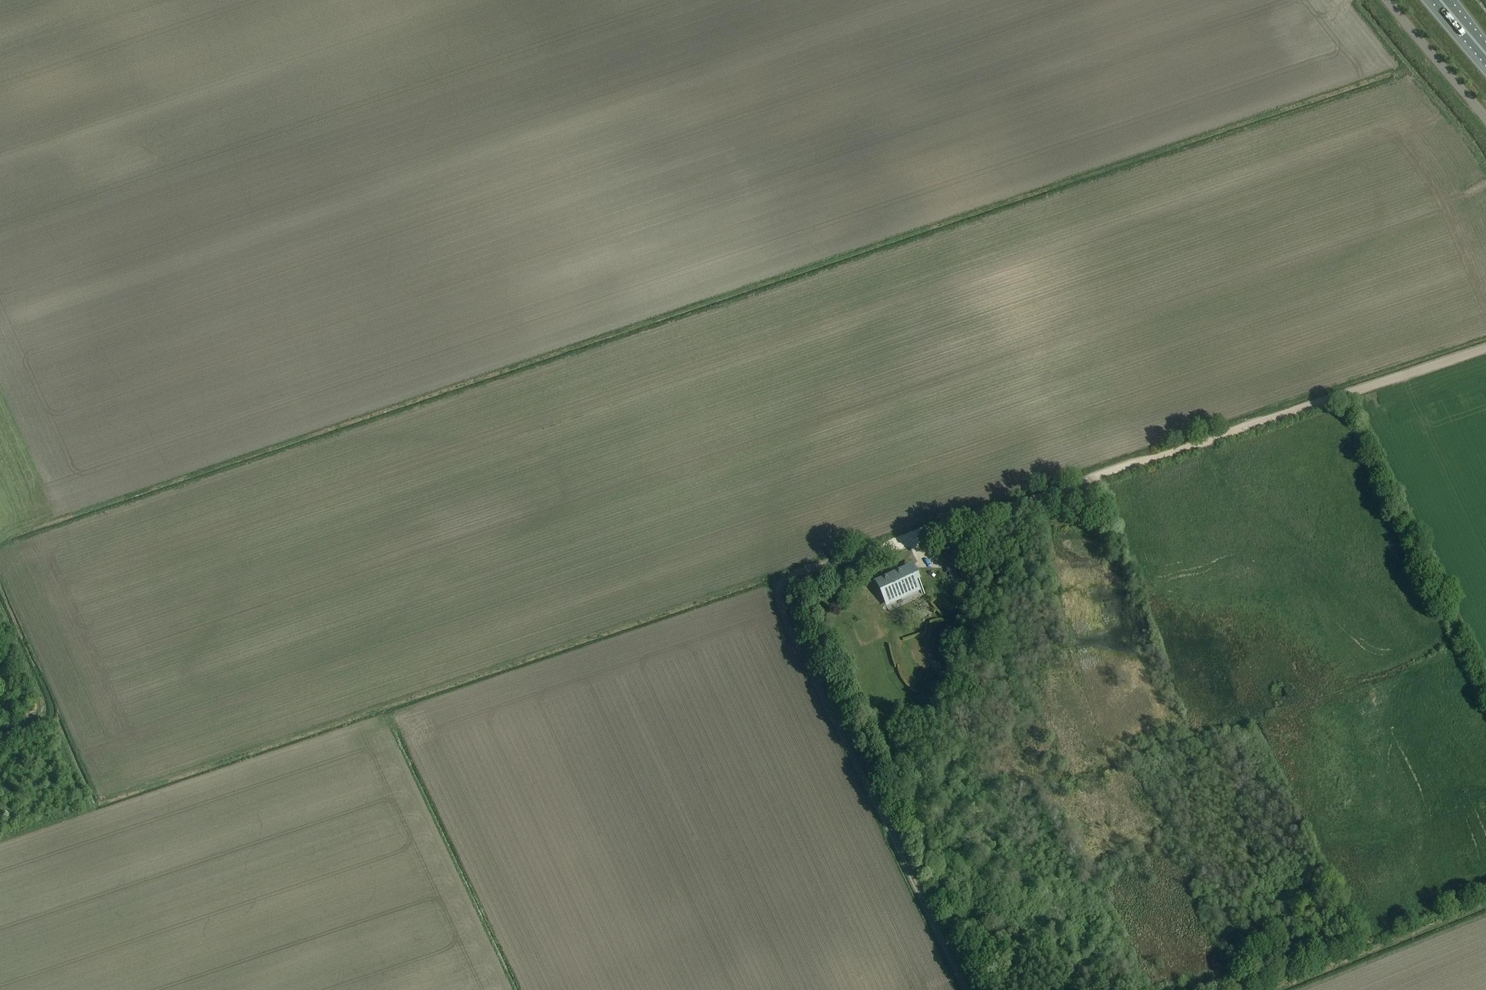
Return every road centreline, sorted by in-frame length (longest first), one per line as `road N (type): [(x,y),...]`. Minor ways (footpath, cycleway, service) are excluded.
road 1 (track): [(1485,347),(783,584),(783,607),(970,989)]
road 2 (unclassified): [(1392,0),(1485,118)]

